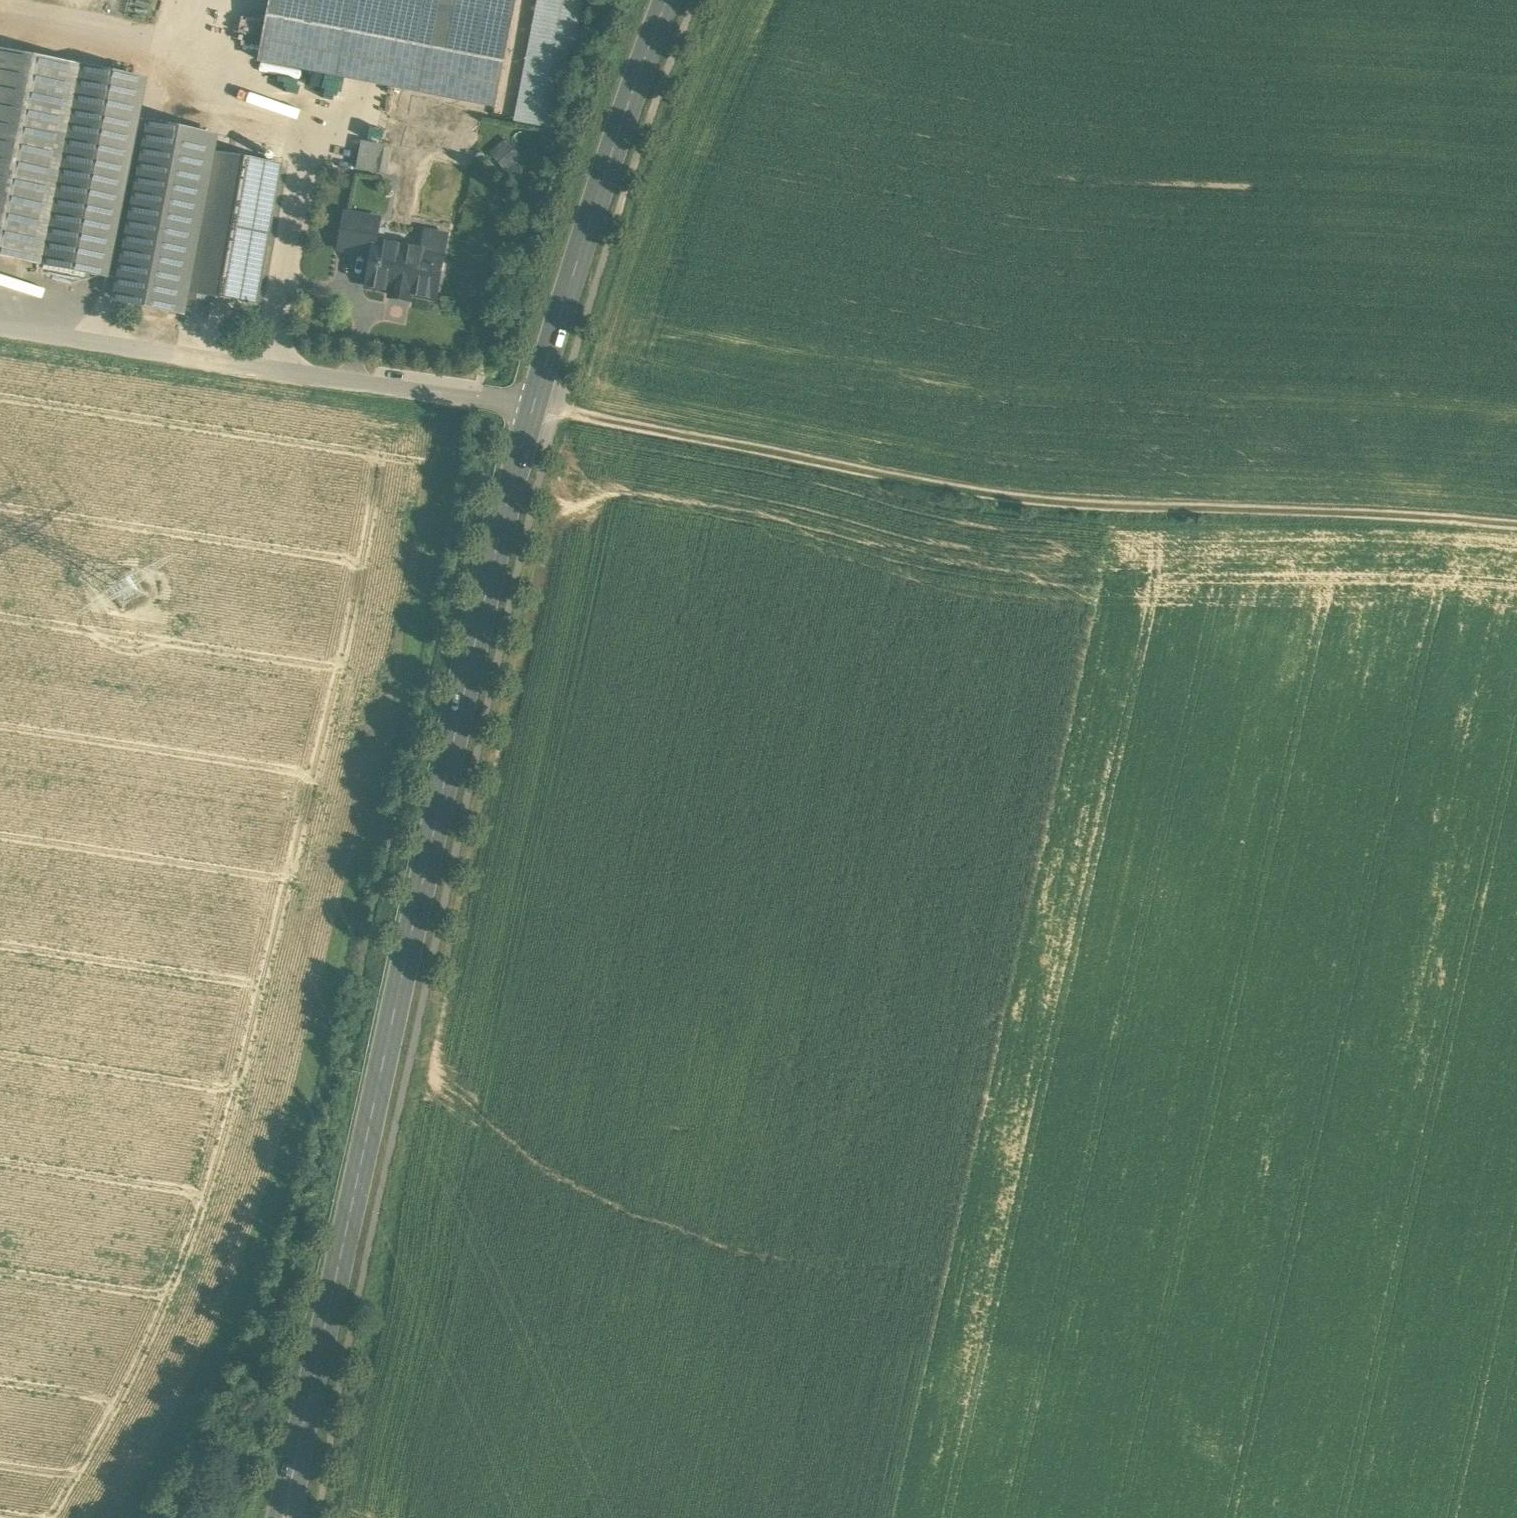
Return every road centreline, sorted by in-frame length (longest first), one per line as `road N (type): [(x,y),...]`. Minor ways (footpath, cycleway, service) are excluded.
road 1 (secondary): [(301,1435),(534,406),(679,0)]
road 2 (track): [(534,406),(637,437),(1007,507),(1516,536)]

